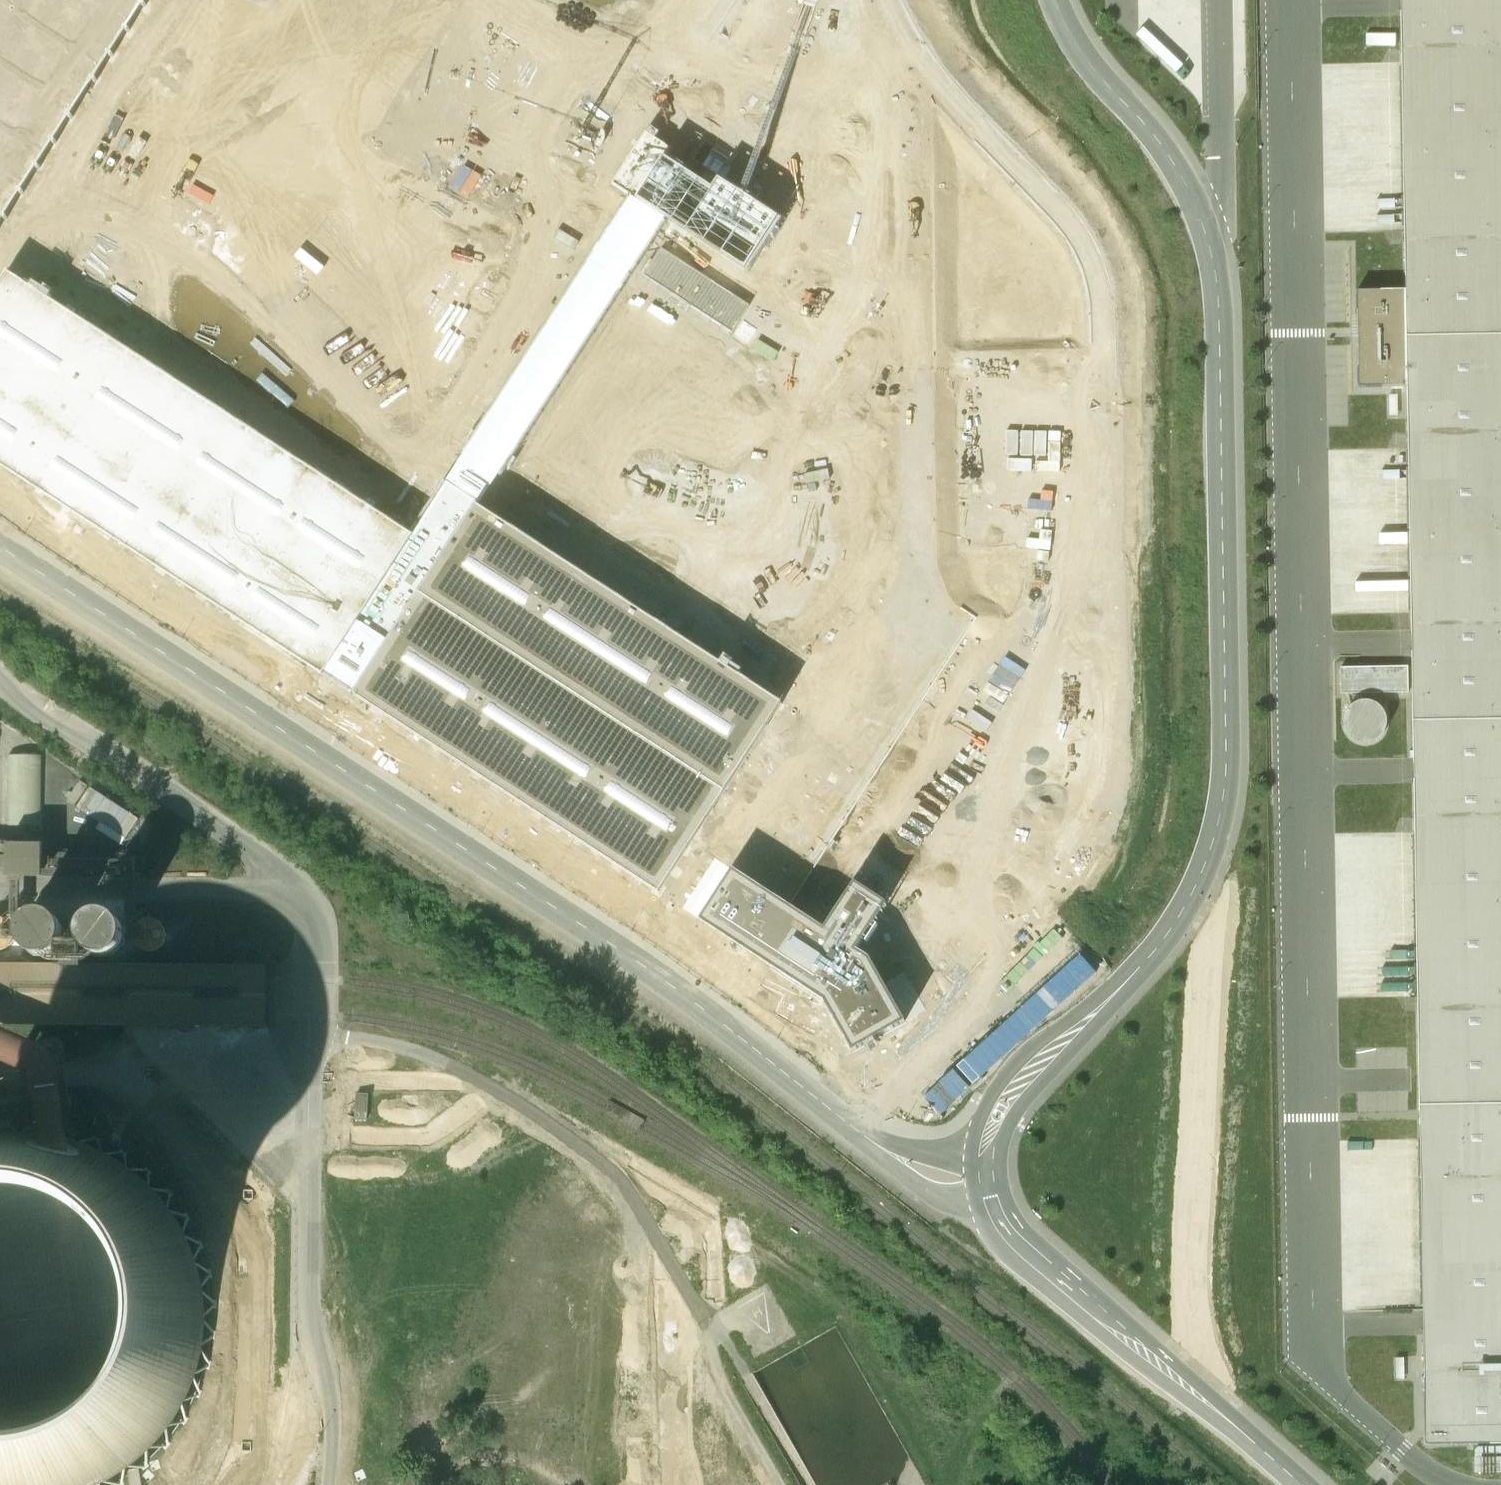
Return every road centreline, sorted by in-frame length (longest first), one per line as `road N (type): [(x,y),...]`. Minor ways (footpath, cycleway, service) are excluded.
road 1 (unclassified): [(989,1178),(985,1143),(1001,1107),(1179,923),(1211,864),(1226,765),(1214,264),(1185,181),(1094,69),(1057,0)]
road 2 (unclassified): [(989,1178),(953,1179),(899,1160),(644,968),(0,548)]
road 3 (unclassified): [(1302,1484),(1027,1254),(999,1212),(989,1178)]

